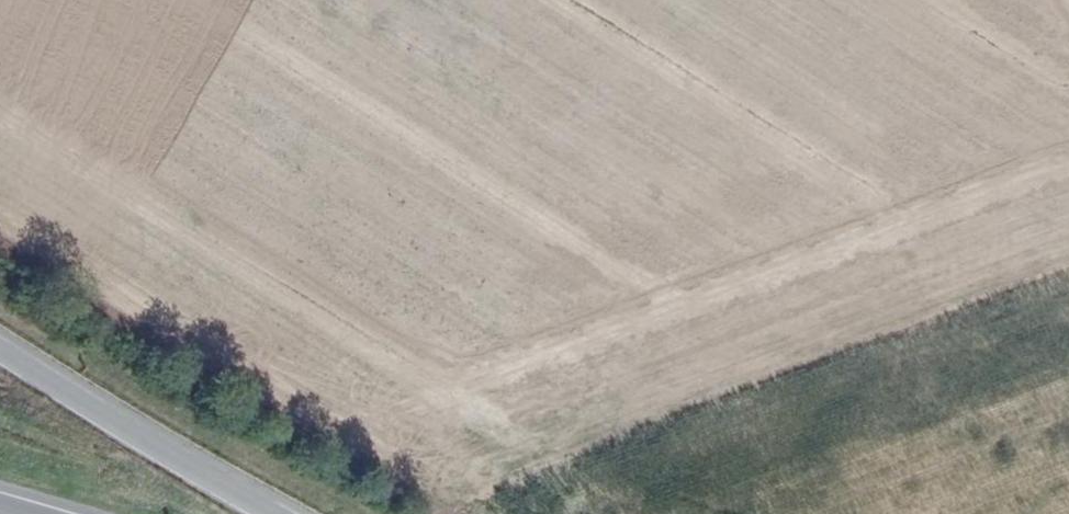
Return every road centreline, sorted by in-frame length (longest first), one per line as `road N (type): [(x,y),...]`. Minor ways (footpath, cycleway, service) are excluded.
road 1 (trunk): [(273,513),(0,347)]

